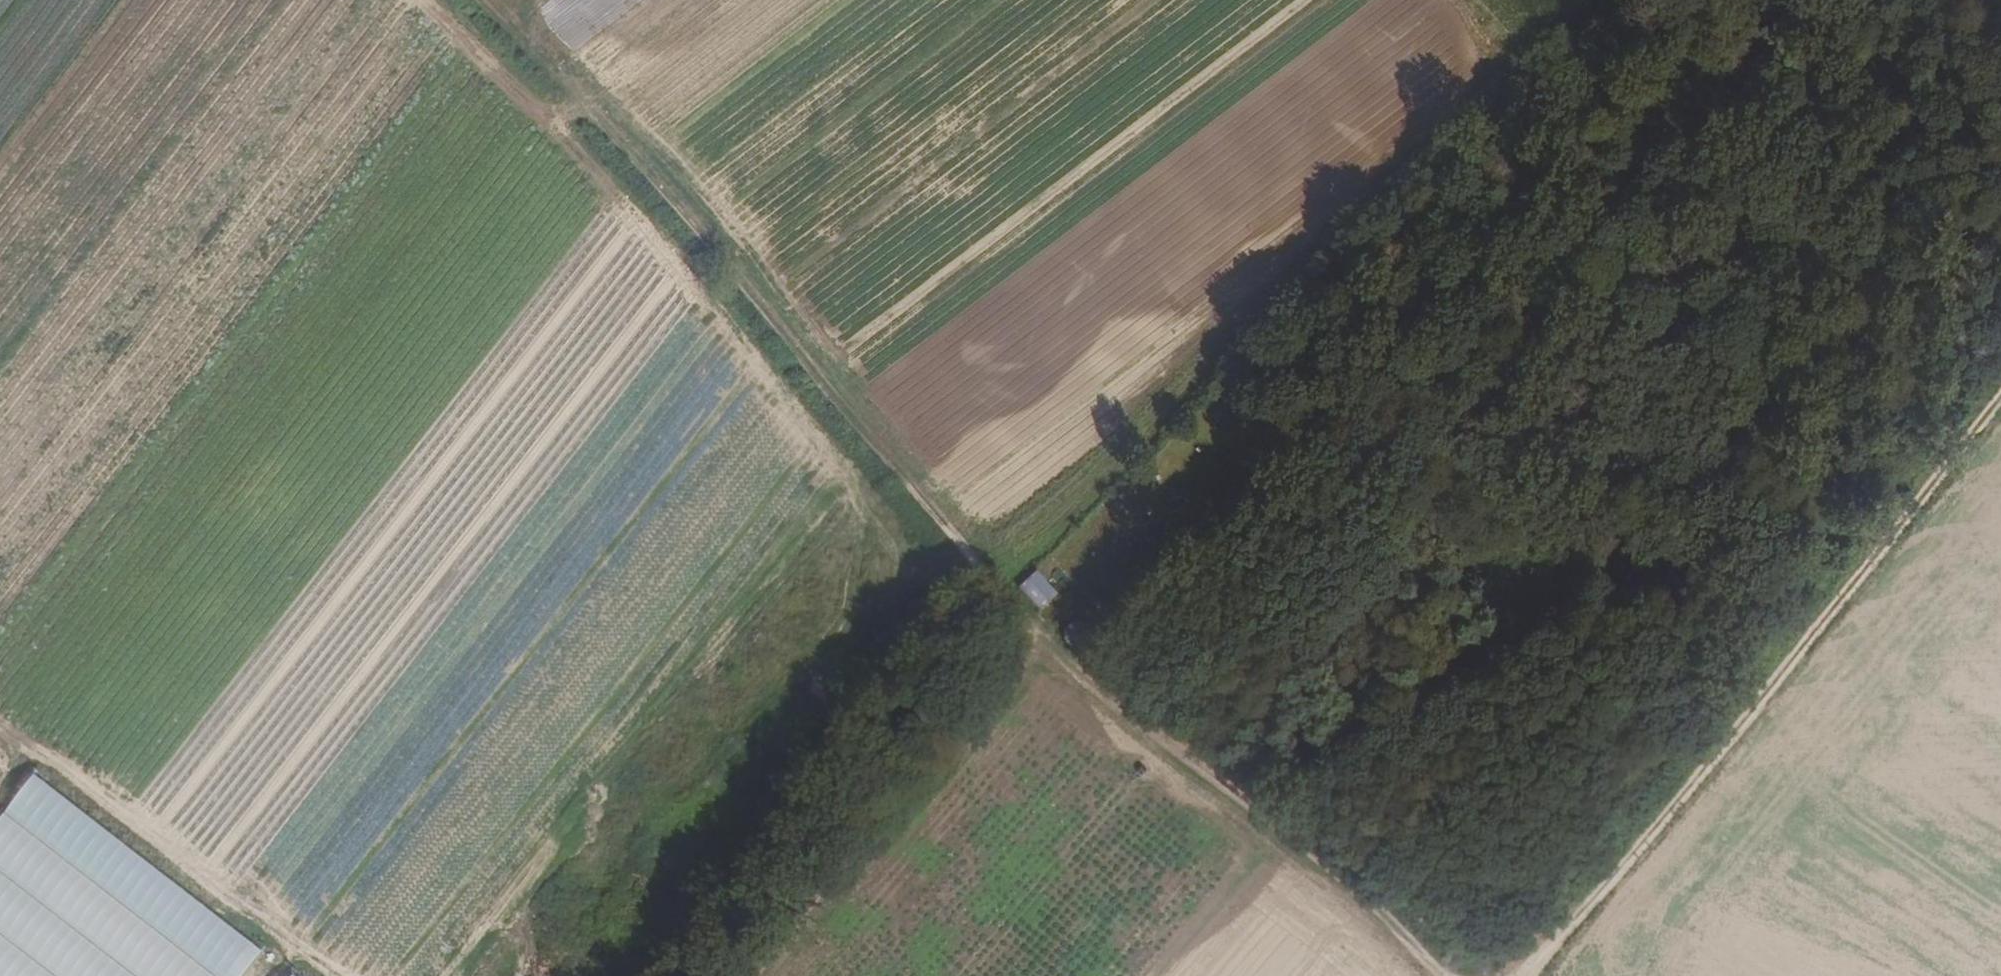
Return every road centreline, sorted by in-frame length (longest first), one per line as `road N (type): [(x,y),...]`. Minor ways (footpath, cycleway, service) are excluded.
road 1 (track): [(1530,975),(2000,390)]
road 2 (track): [(1033,641),(1453,975)]
road 3 (track): [(0,726),(337,975)]

